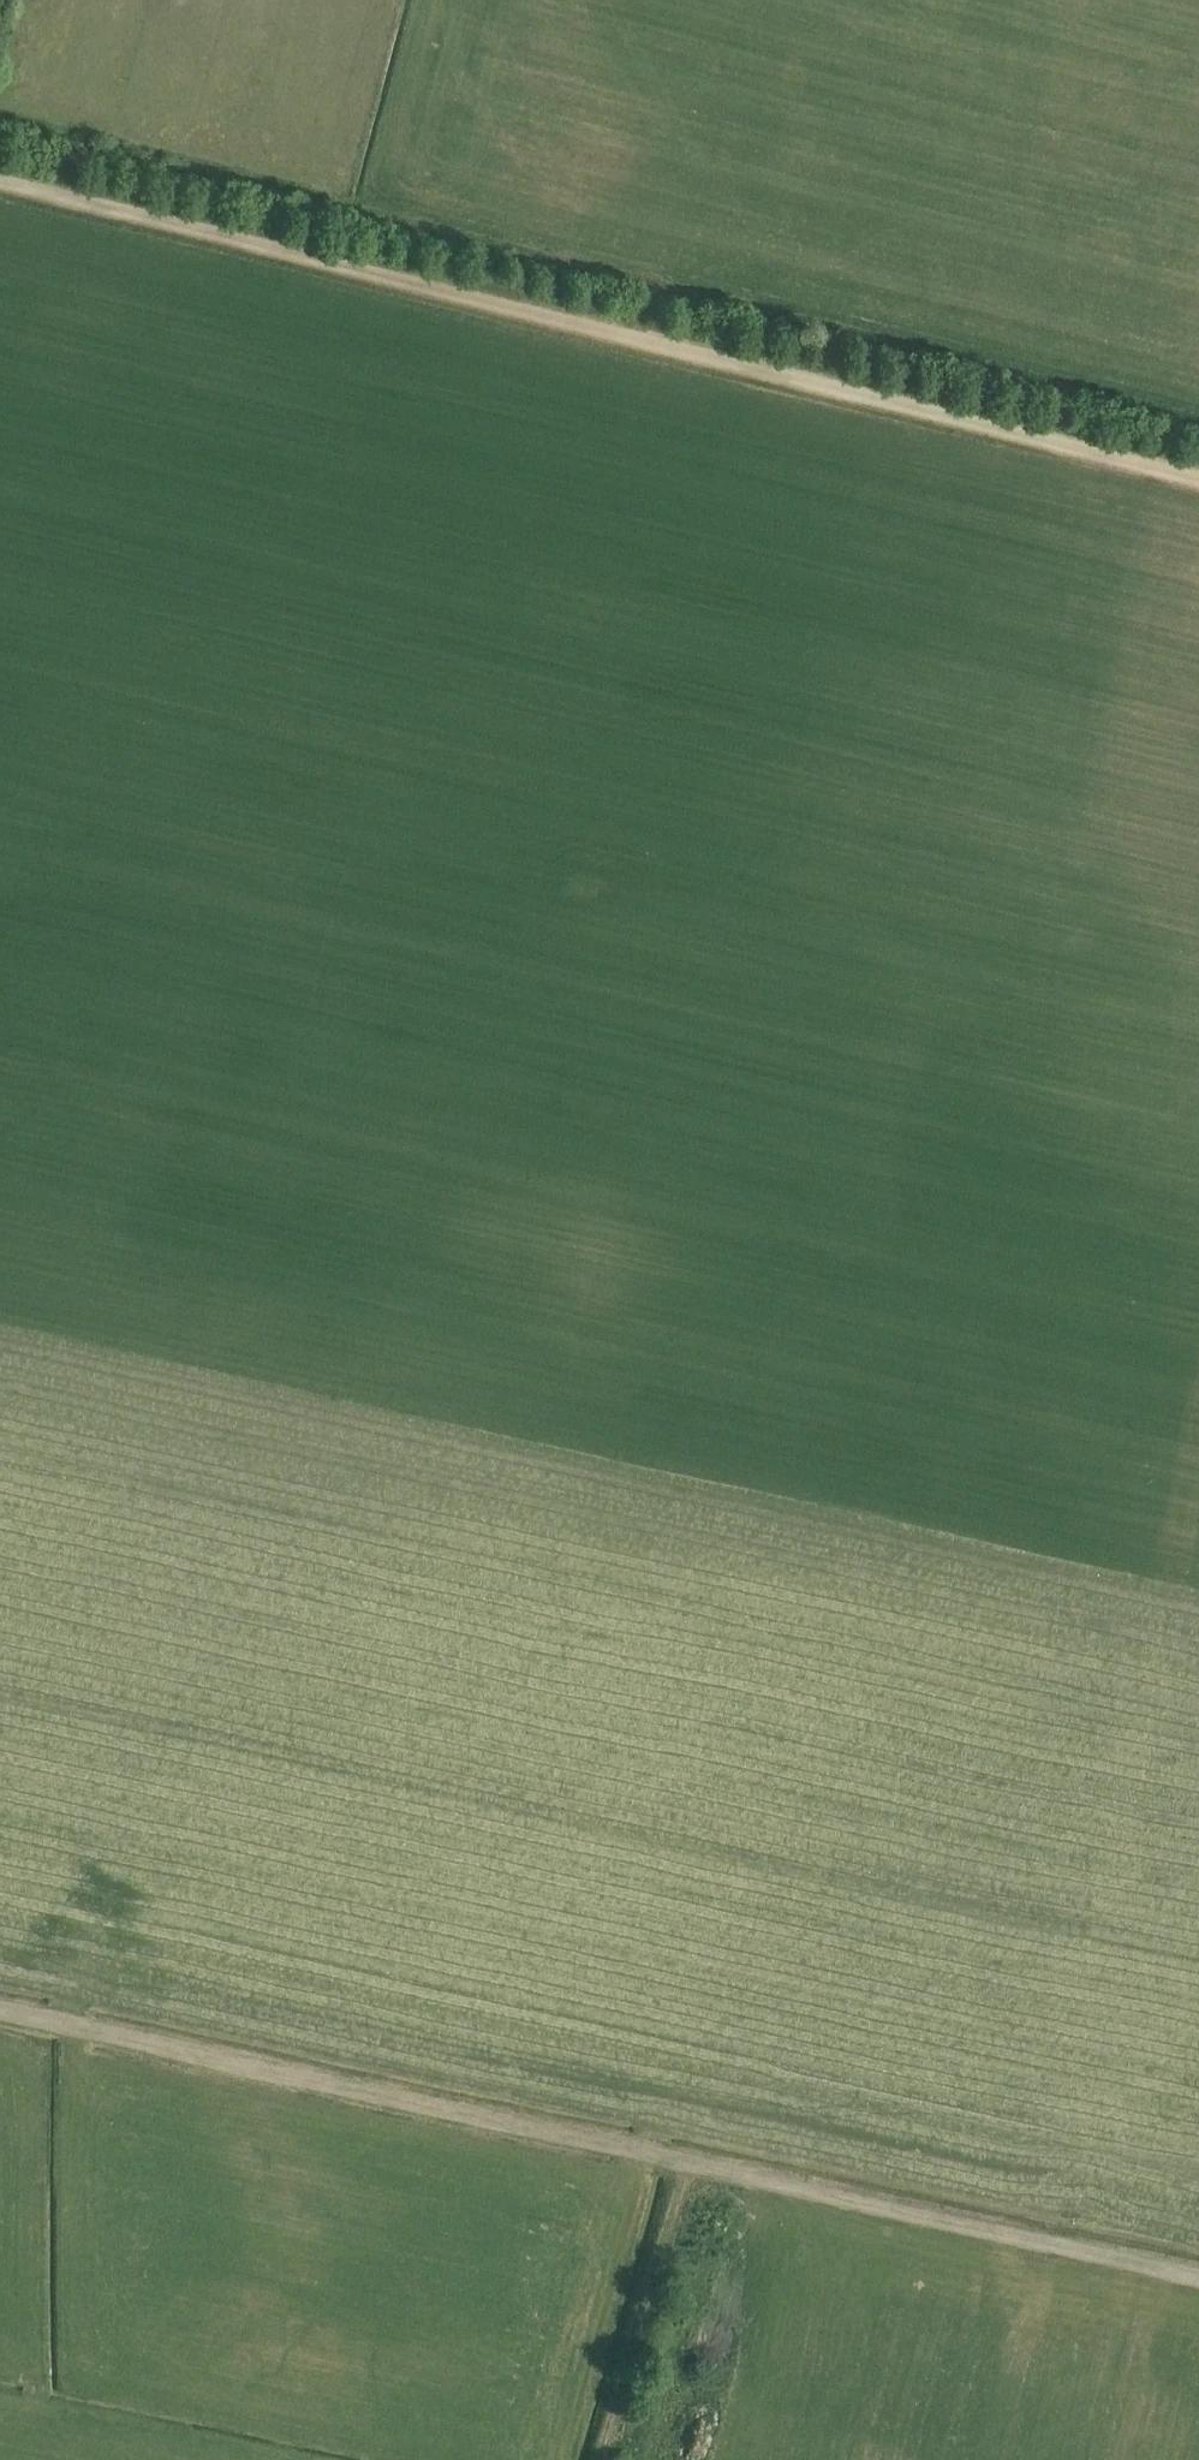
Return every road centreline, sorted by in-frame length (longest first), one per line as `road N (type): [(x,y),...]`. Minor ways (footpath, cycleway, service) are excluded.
road 1 (track): [(0,181),(1198,478)]
road 2 (track): [(1198,2277),(0,2008)]

